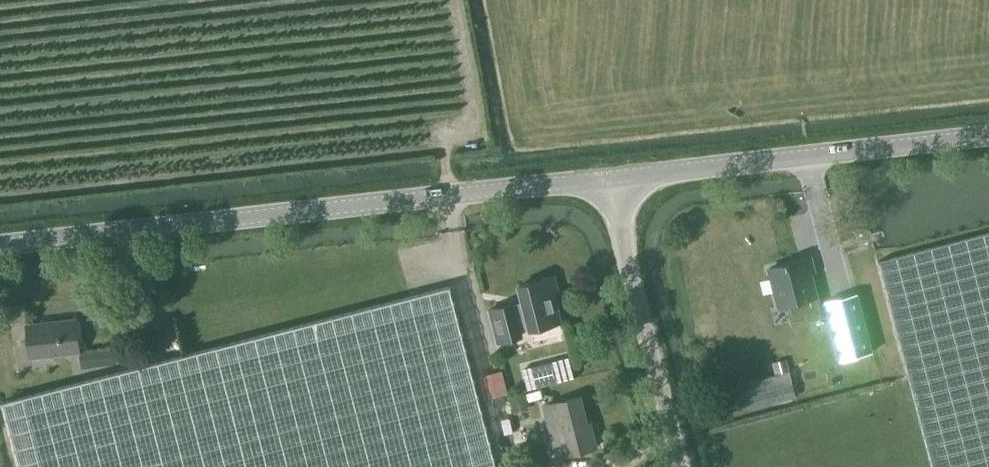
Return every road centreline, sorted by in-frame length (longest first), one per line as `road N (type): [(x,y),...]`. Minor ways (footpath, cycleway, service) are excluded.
road 1 (tertiary): [(0,245),(605,182)]
road 2 (tertiary): [(605,182),(988,137)]
road 3 (unclassified): [(679,466),(605,182)]

